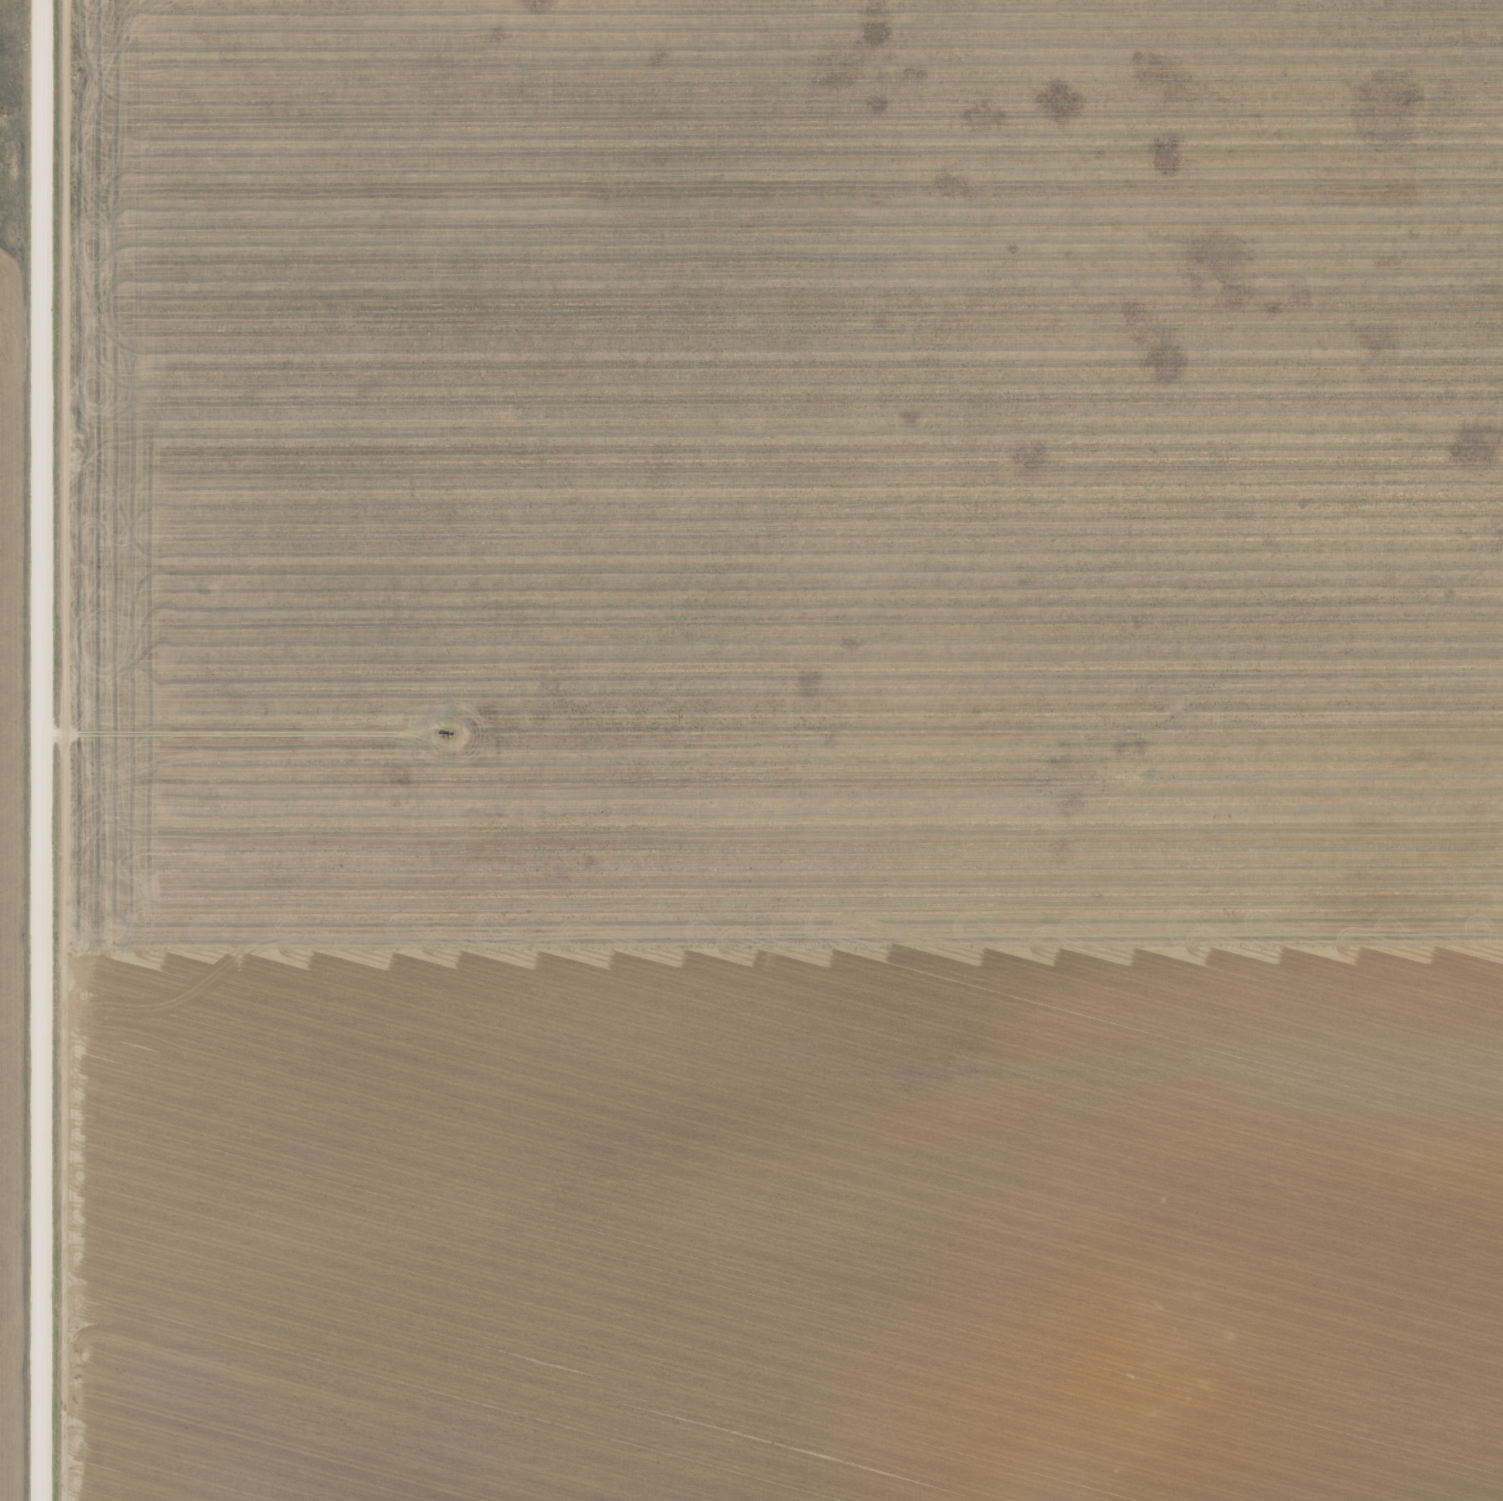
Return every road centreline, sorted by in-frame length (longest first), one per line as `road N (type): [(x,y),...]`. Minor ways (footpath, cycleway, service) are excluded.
road 1 (residential): [(39,1500),(40,0)]

